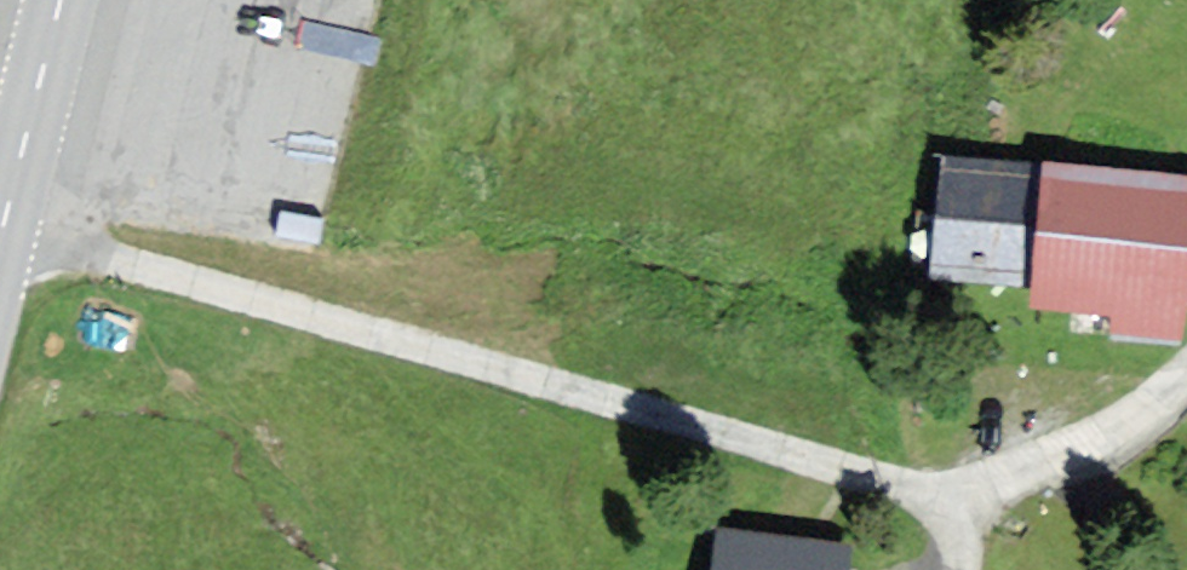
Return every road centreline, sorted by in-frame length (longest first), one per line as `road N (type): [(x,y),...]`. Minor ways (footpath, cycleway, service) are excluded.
road 1 (unclassified): [(5,230),(766,450),(926,492),(961,493)]
road 2 (unclassified): [(961,493),(1117,433),(1186,378)]
road 3 (primary): [(5,230),(62,0)]

